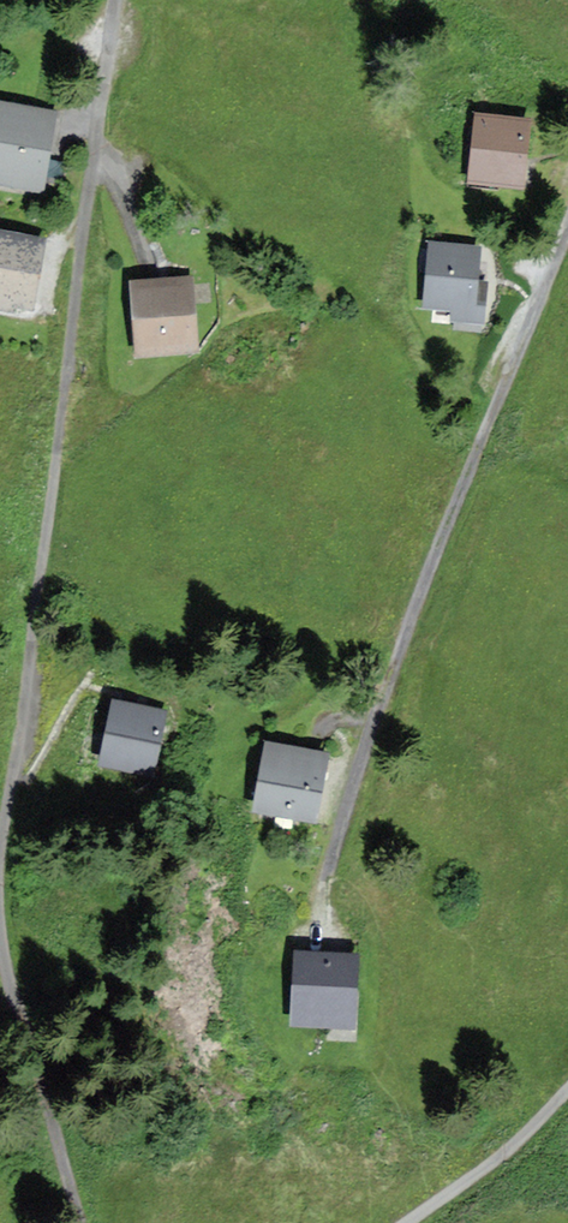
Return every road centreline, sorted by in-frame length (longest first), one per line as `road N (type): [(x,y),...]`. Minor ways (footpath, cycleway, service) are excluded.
road 1 (residential): [(0,855),(30,685),(116,0)]
road 2 (residential): [(567,229),(367,741),(320,924)]
road 3 (residential): [(80,1222),(0,925)]
road 4 (residential): [(567,1089),(500,1155),(405,1222)]

